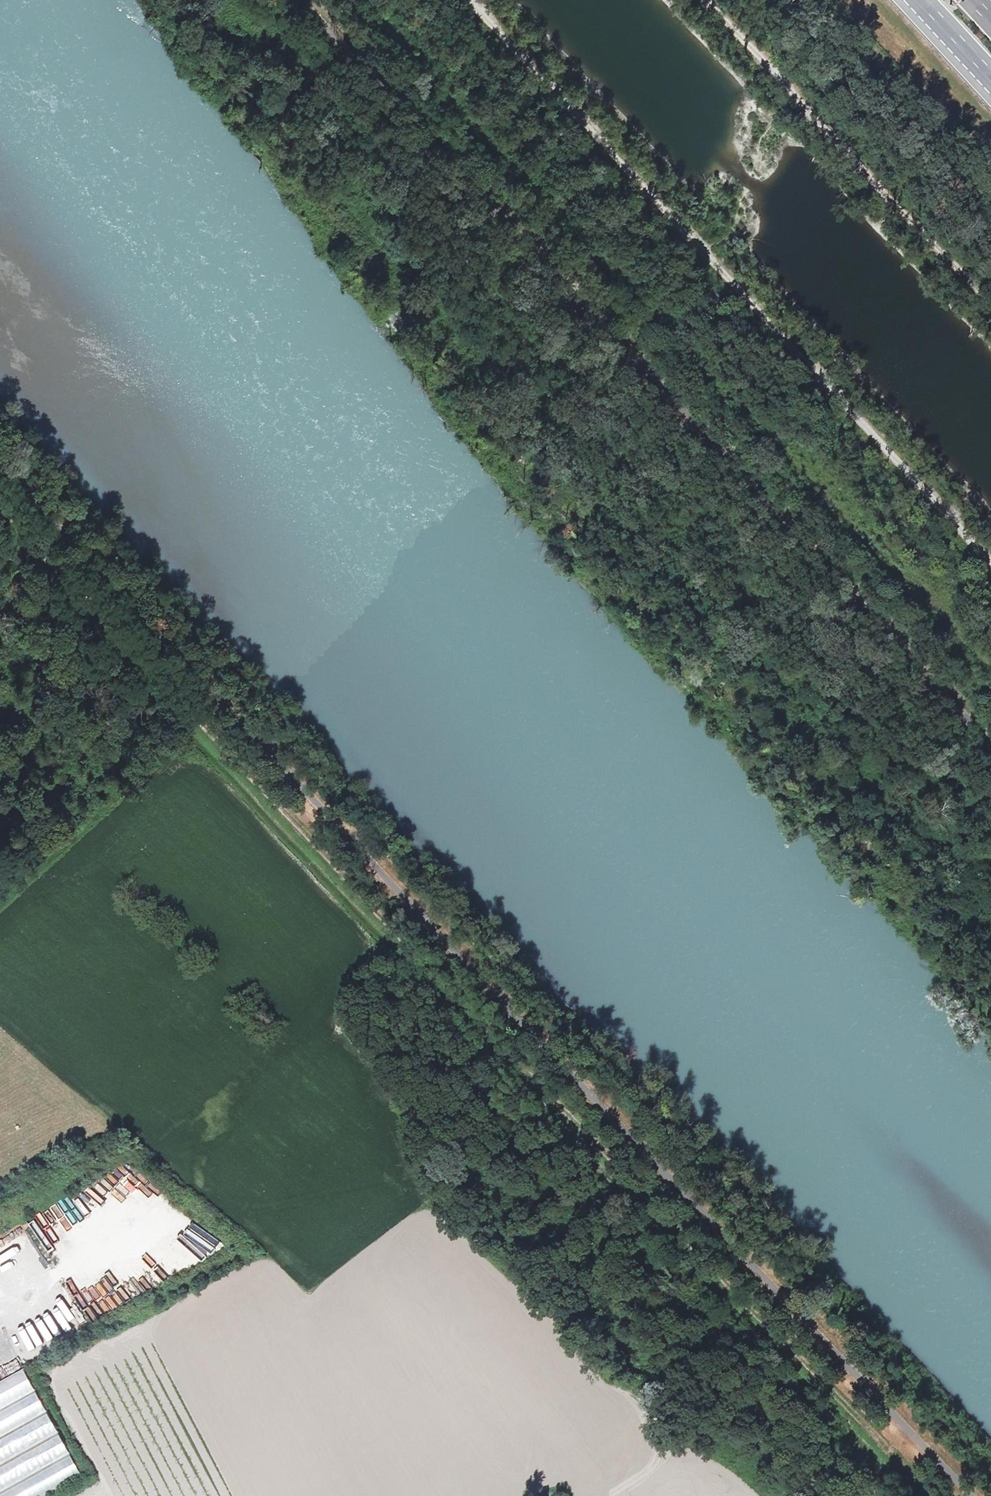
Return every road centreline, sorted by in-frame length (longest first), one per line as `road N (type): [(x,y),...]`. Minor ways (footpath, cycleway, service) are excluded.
road 1 (track): [(470,0),(990,559)]
road 2 (track): [(990,304),(707,0)]

